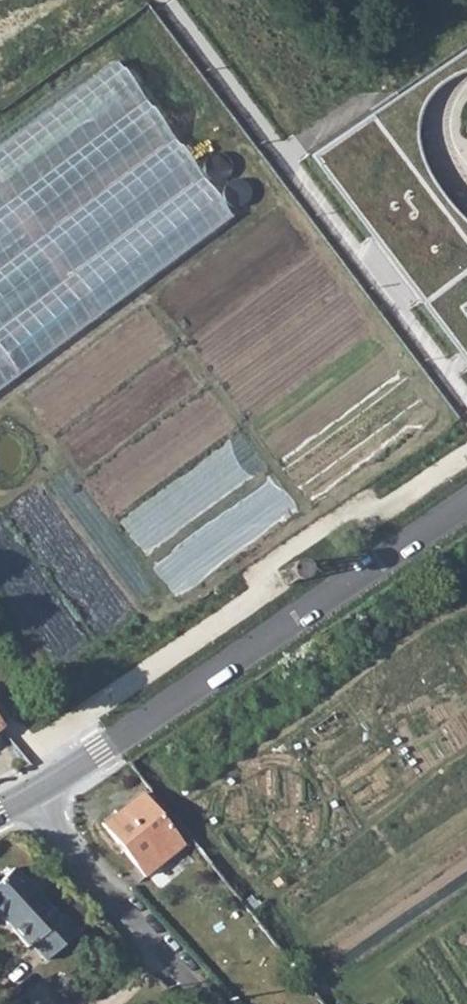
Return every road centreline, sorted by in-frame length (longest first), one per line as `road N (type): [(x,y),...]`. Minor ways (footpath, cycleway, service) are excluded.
road 1 (tertiary): [(466,509),(33,795)]
road 2 (residential): [(33,795),(217,1003)]

